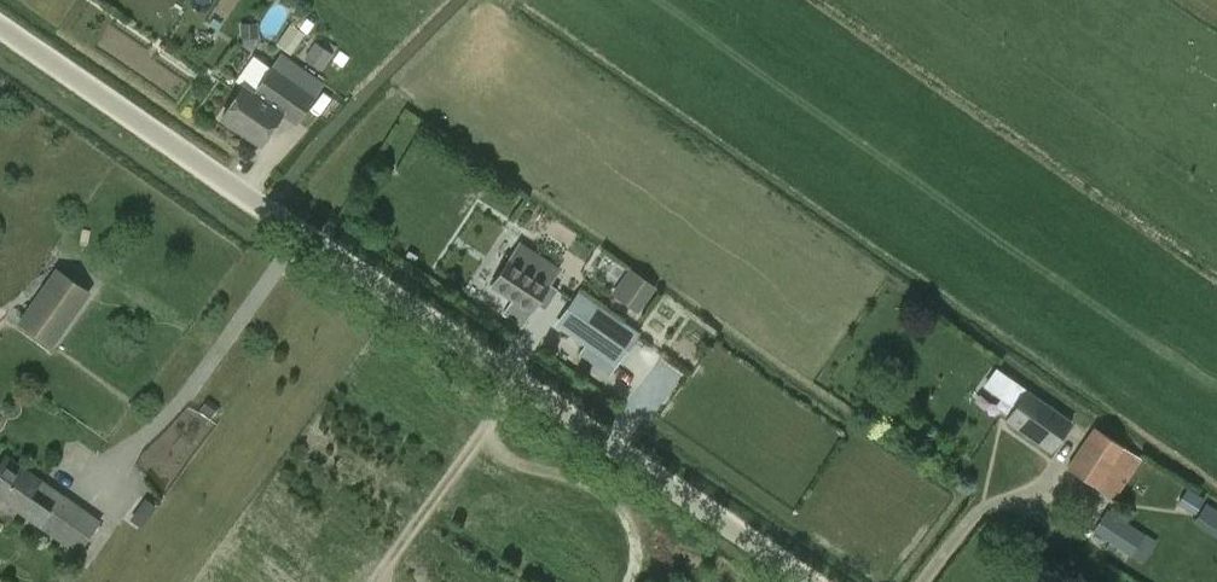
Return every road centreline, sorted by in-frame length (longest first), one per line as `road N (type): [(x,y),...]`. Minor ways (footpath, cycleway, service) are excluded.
road 1 (unclassified): [(810,581),(0,26)]

